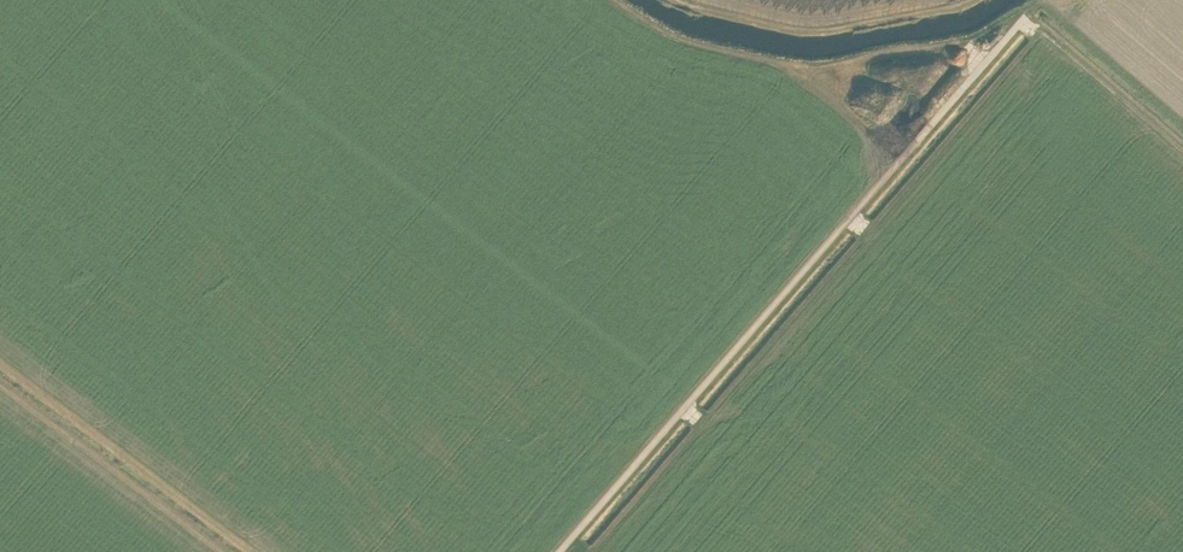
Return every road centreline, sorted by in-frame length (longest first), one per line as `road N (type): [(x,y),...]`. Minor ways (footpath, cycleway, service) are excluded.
road 1 (track): [(609,0),(690,43),(812,66),(959,39),(1030,0)]

